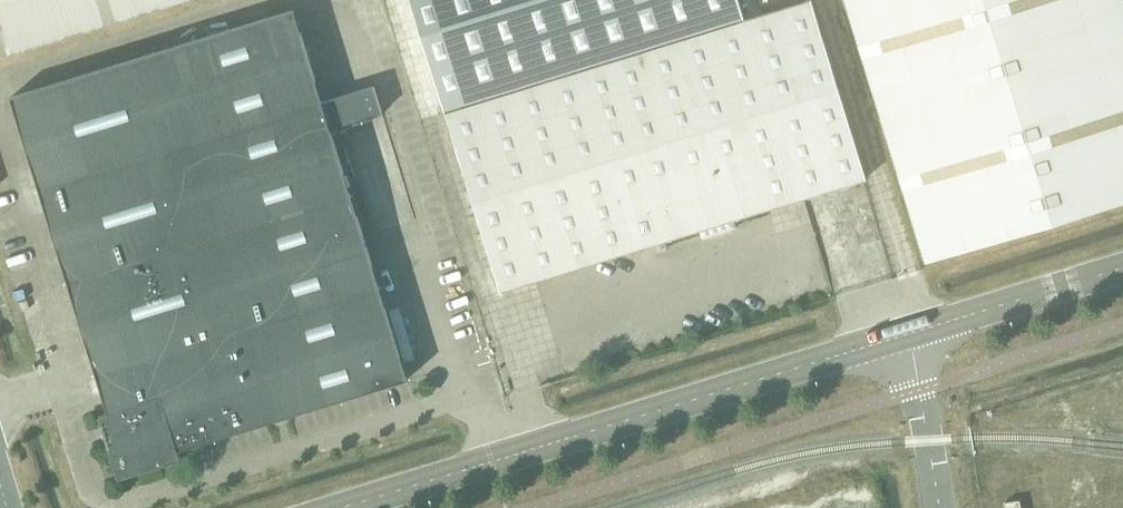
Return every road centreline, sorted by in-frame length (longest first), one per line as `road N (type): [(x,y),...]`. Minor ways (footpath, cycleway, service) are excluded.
road 1 (unclassified): [(340,507),(907,333)]
road 2 (unclassified): [(907,333),(1122,267)]
road 3 (unclassified): [(907,333),(940,507)]

